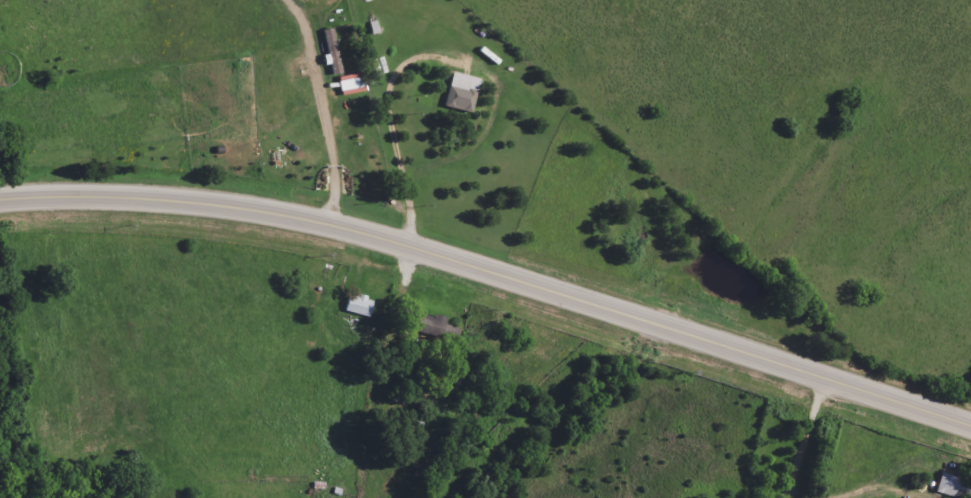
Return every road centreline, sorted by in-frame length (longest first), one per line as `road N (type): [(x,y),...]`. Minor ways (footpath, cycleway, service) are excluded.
road 1 (primary): [(0,200),(164,200),(344,228),(970,425)]
road 2 (residential): [(824,379),(786,497)]

